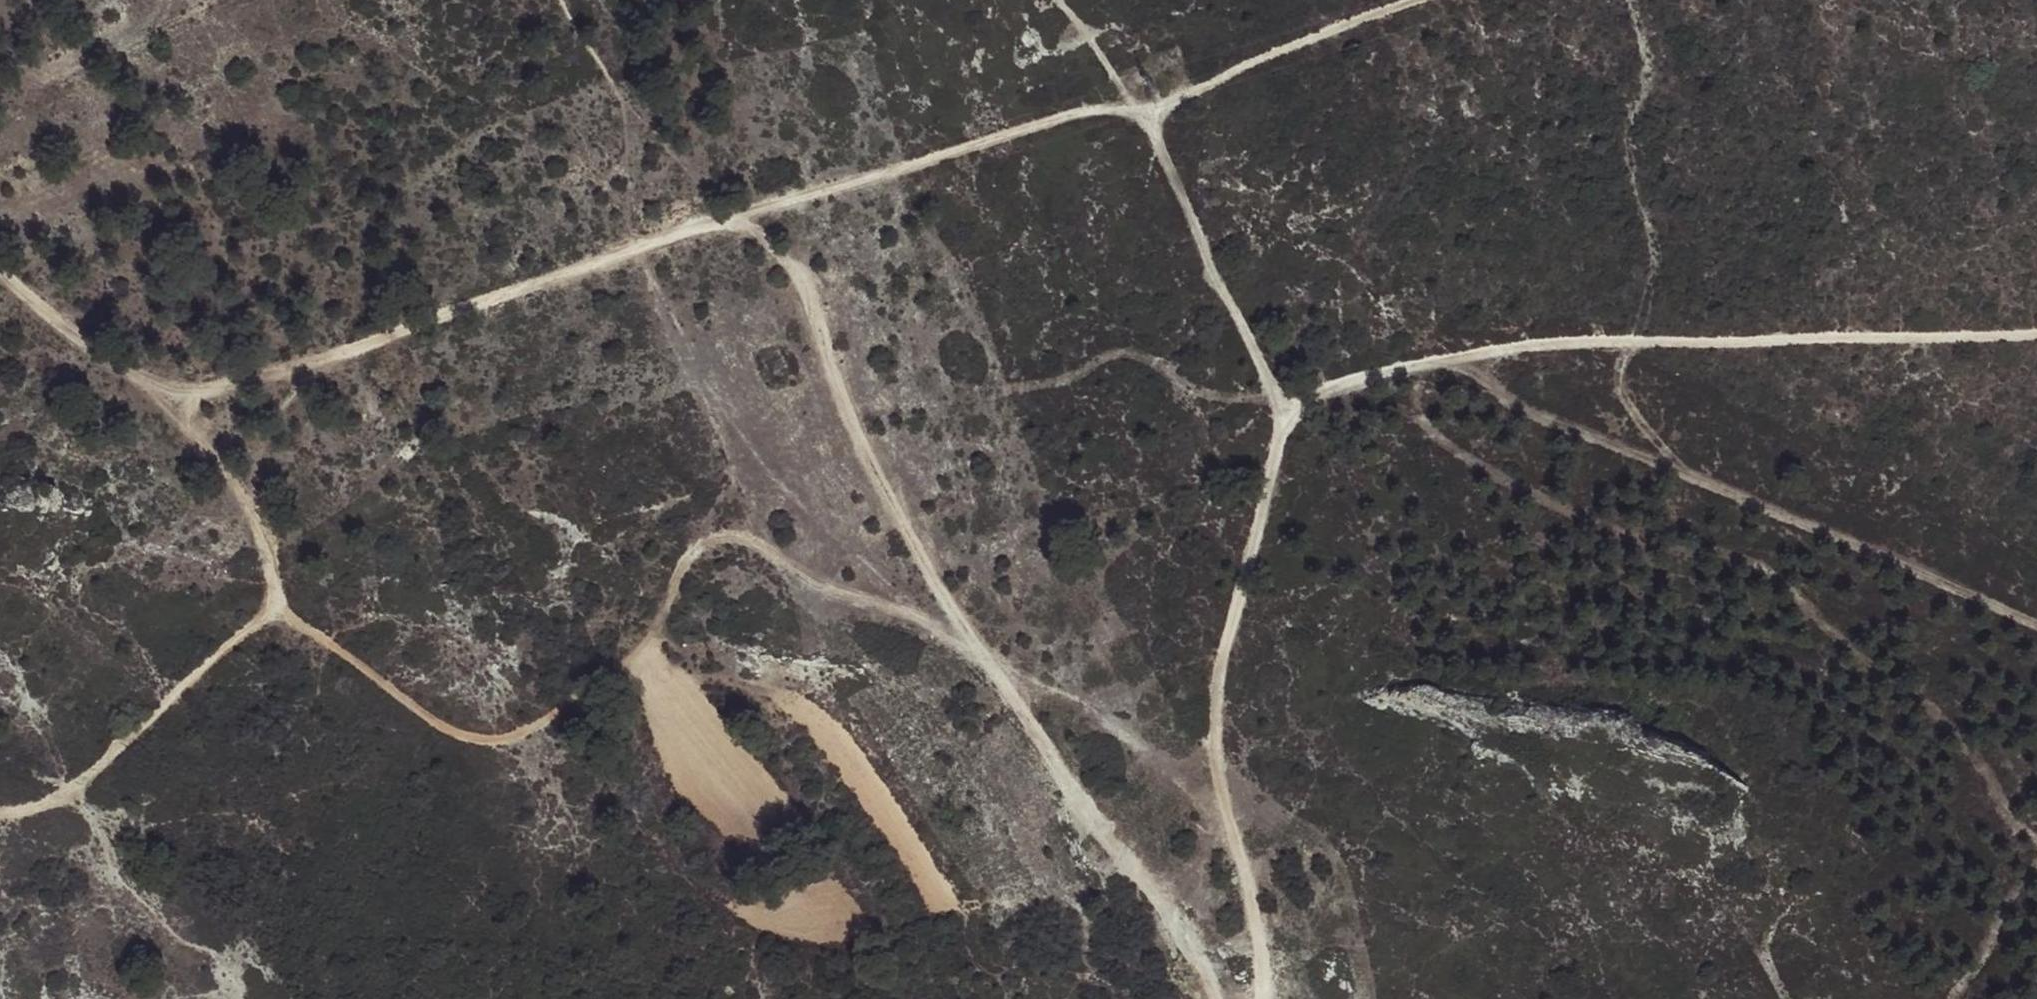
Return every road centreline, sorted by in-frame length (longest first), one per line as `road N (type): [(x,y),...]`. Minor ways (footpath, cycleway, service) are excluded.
road 1 (track): [(1255,998),(1255,874),(1216,755),(1214,693),(1256,578),(1260,515),(1283,458),(1320,398),(1496,347),(1552,340),(2036,323)]
road 2 (track): [(0,797),(55,802),(147,693),(261,616),(305,621),(410,711),(494,741),(615,670),(771,435),(853,400)]
road 3 (track): [(166,389),(716,219),(760,223),(791,256),(853,400)]
road 4 (track): [(853,400),(974,635),(1041,714),(1080,794),(1173,893),(1218,998)]
road 5 (track): [(1442,0),(1229,74),(1155,109),(1146,123),(1209,266),(1261,362),(1283,458)]
road 6 (track): [(1439,364),(1479,378),(1516,405),(2036,622)]
road 7 (track): [(716,219),(1089,106),(1155,109)]
road 8 (track): [(166,389),(305,621)]
road 9 (track): [(561,0),(621,95),(631,246)]
road 10 (track): [(0,254),(166,389)]
road 11 (track): [(2036,864),(1958,998)]
road 12 (track): [(1054,0),(1132,108)]

